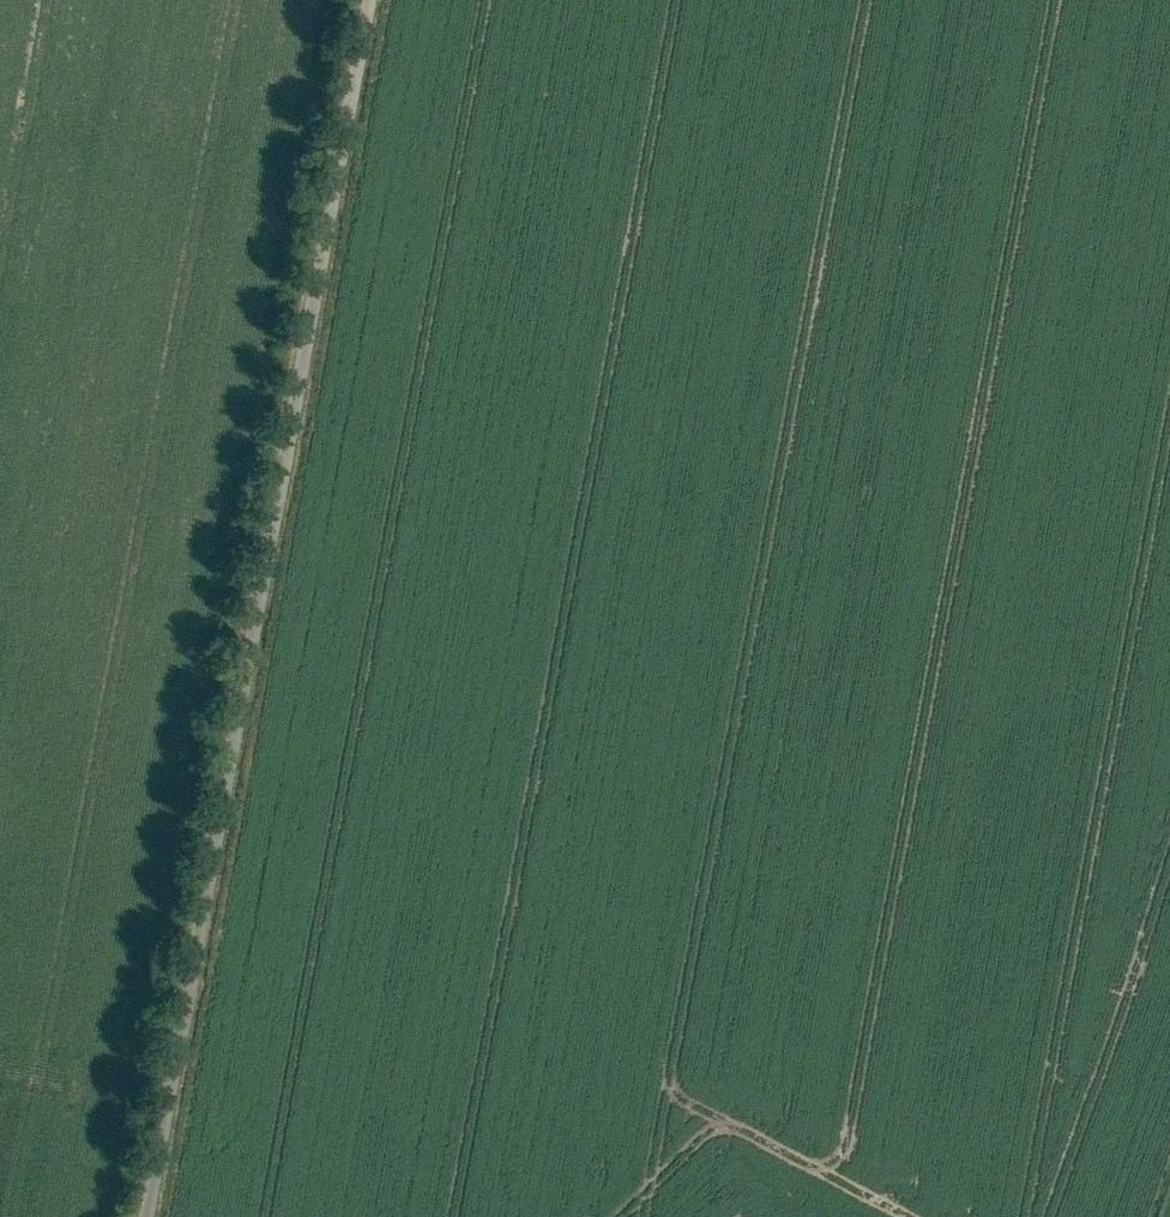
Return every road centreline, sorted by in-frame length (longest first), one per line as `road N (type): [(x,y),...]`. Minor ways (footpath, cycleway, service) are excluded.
road 1 (unclassified): [(367,0),(142,1216)]

